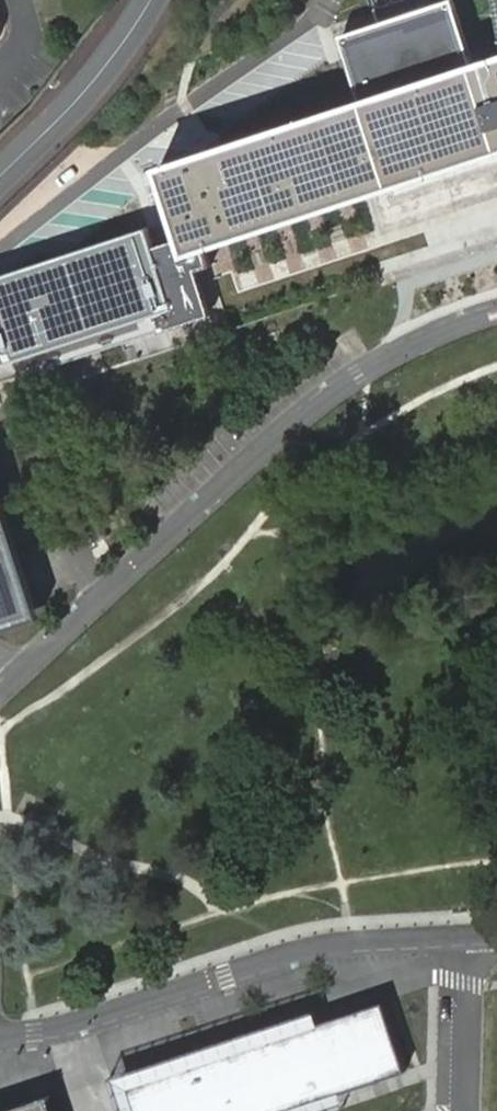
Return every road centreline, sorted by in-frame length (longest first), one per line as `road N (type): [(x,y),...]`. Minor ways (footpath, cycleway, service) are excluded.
road 1 (unclassified): [(496,312),(432,334),(289,426),(0,695)]
road 2 (unclassified): [(0,1032),(67,1026),(294,951),(496,933)]
road 3 (residential): [(0,180),(78,101),(150,0)]

